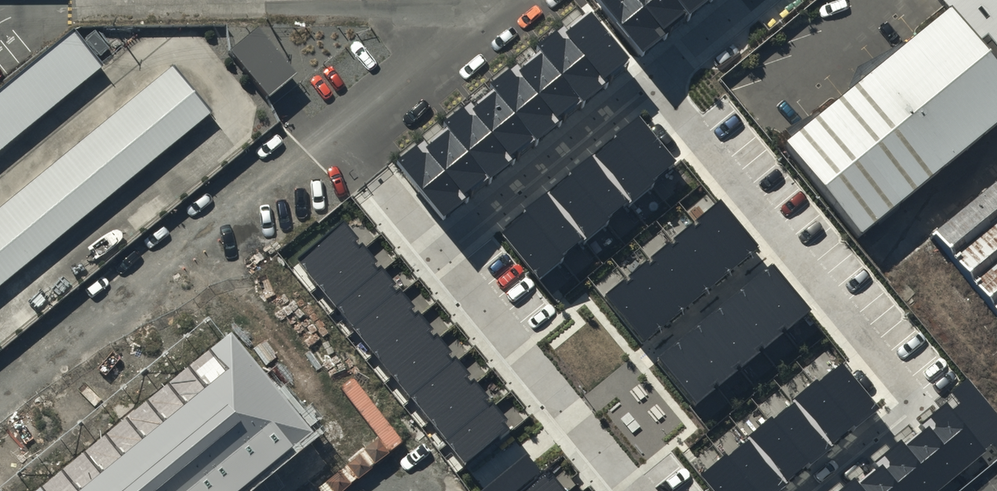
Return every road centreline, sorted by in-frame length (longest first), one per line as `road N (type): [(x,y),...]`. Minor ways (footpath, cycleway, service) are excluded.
road 1 (unclassified): [(0,406),(499,0)]

